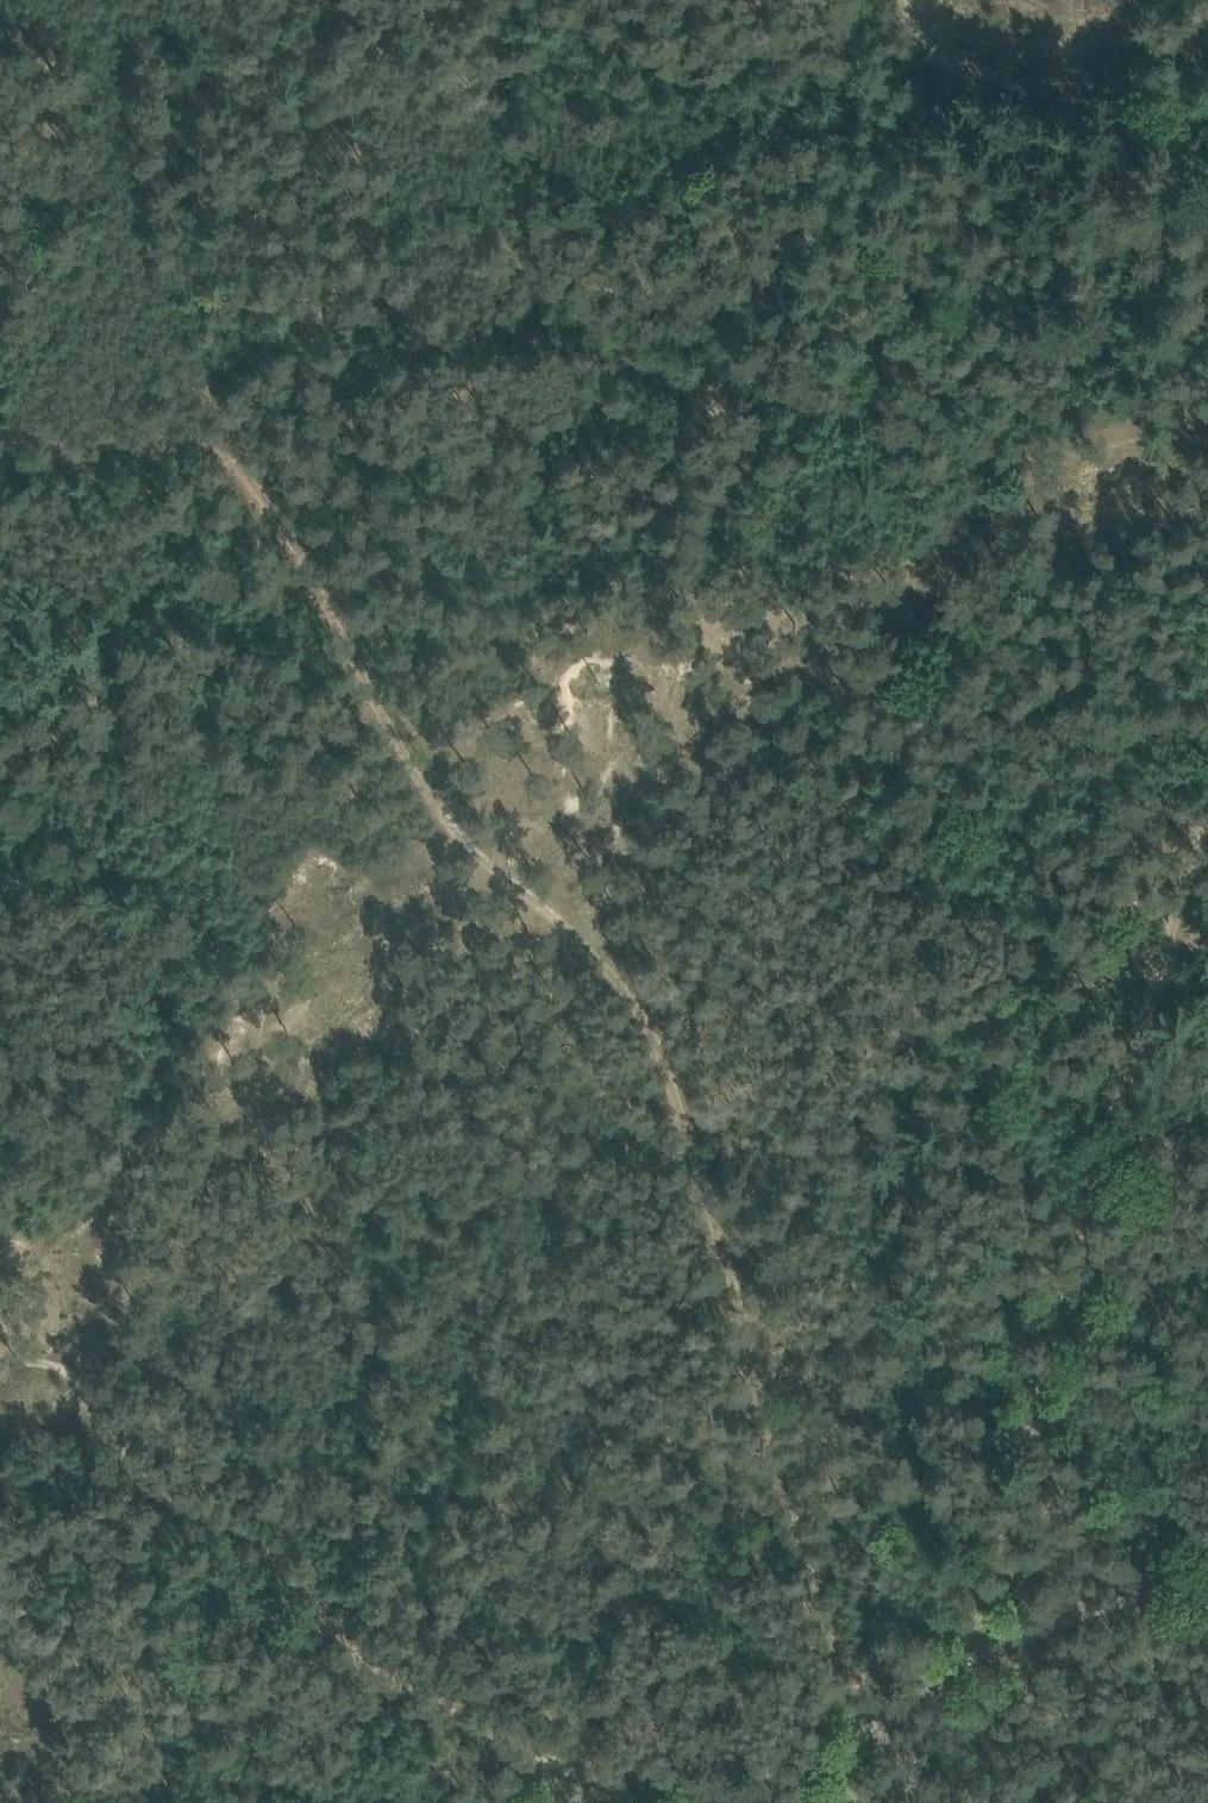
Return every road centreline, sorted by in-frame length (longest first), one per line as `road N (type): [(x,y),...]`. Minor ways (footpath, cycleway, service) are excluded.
road 1 (track): [(872,1708),(653,998),(592,927),(482,826),(268,484),(226,448),(193,426),(149,421),(0,438)]
road 2 (track): [(0,1373),(54,1367),(89,1389),(146,1460),(348,1643),(569,1789)]
road 3 (track): [(872,1708),(1057,1588),(1207,1551)]
road 4 (track): [(569,1789),(786,1768),(872,1708)]

